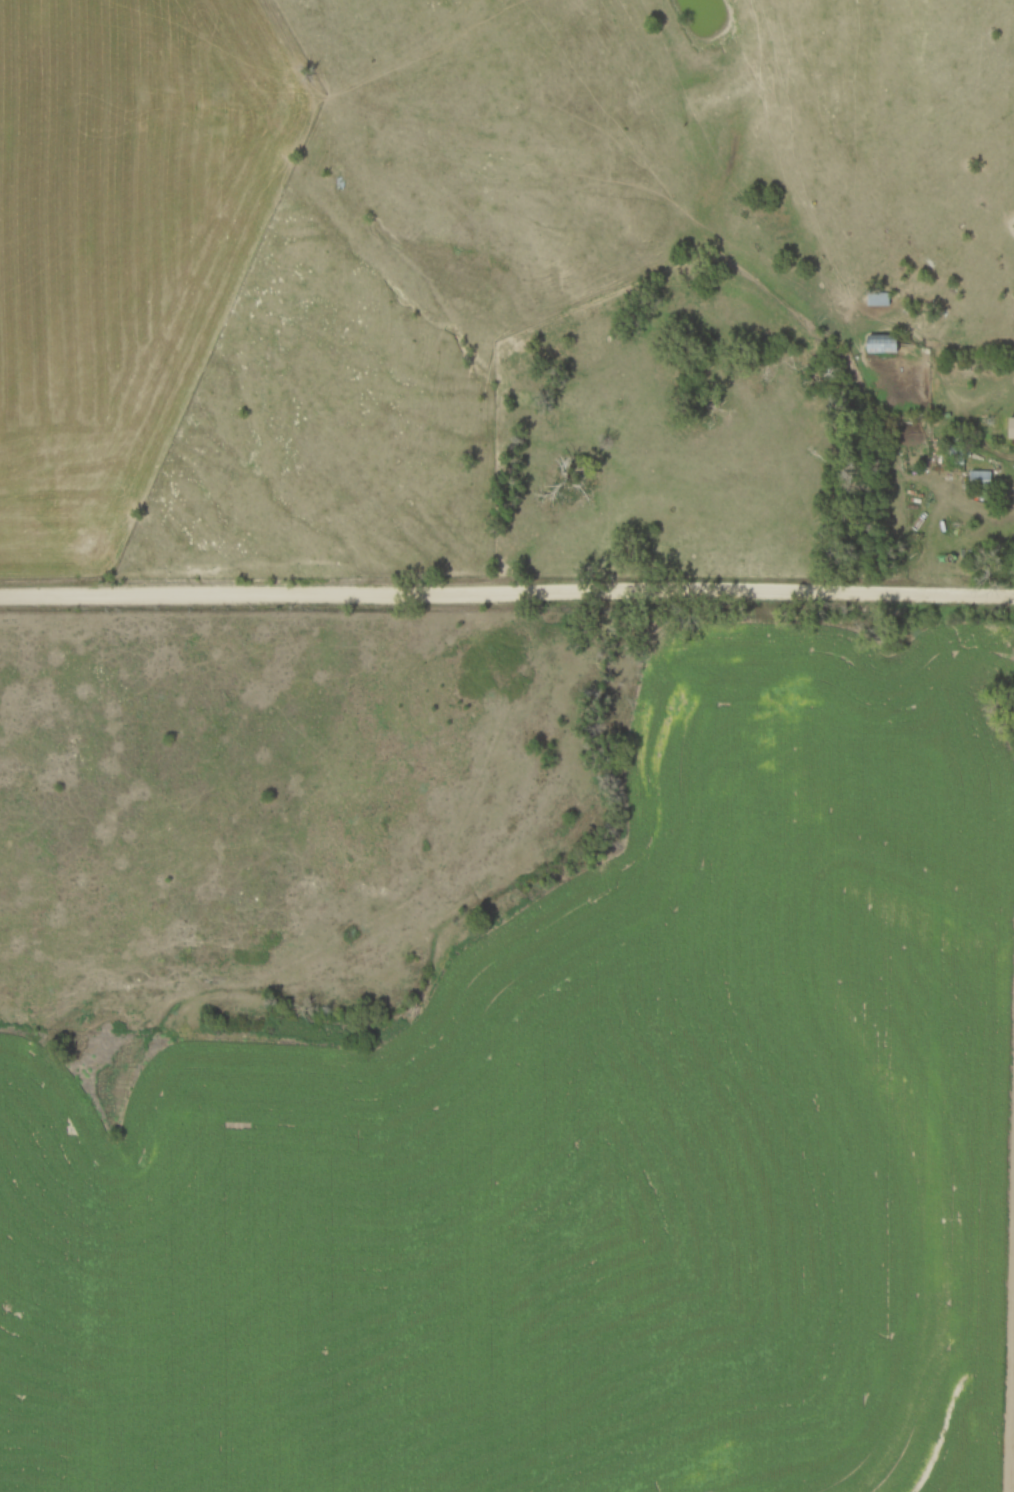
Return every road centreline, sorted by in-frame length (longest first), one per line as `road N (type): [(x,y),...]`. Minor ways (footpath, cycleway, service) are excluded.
road 1 (residential): [(1013,595),(0,599)]

